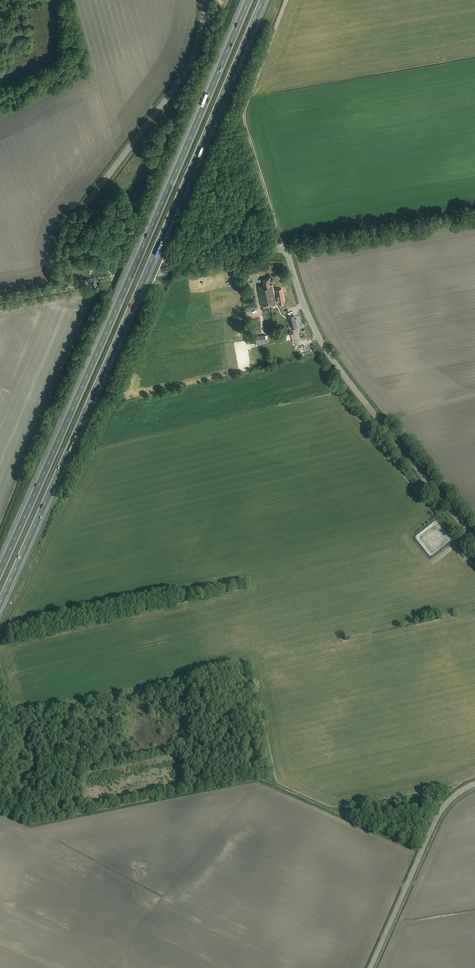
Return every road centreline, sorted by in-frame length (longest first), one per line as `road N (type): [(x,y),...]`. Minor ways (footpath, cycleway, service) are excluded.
road 1 (motorway): [(0,605),(263,0)]
road 2 (motorway): [(249,0),(0,572)]
road 3 (unclassified): [(474,540),(344,376),(285,248)]
road 4 (unclassified): [(65,286),(67,234),(185,72),(204,0)]
road 5 (tertiary): [(285,248),(65,286)]
road 6 (unclassified): [(474,783),(450,801),(432,831),(371,967)]
road 7 (tertiary): [(474,215),(285,248)]

